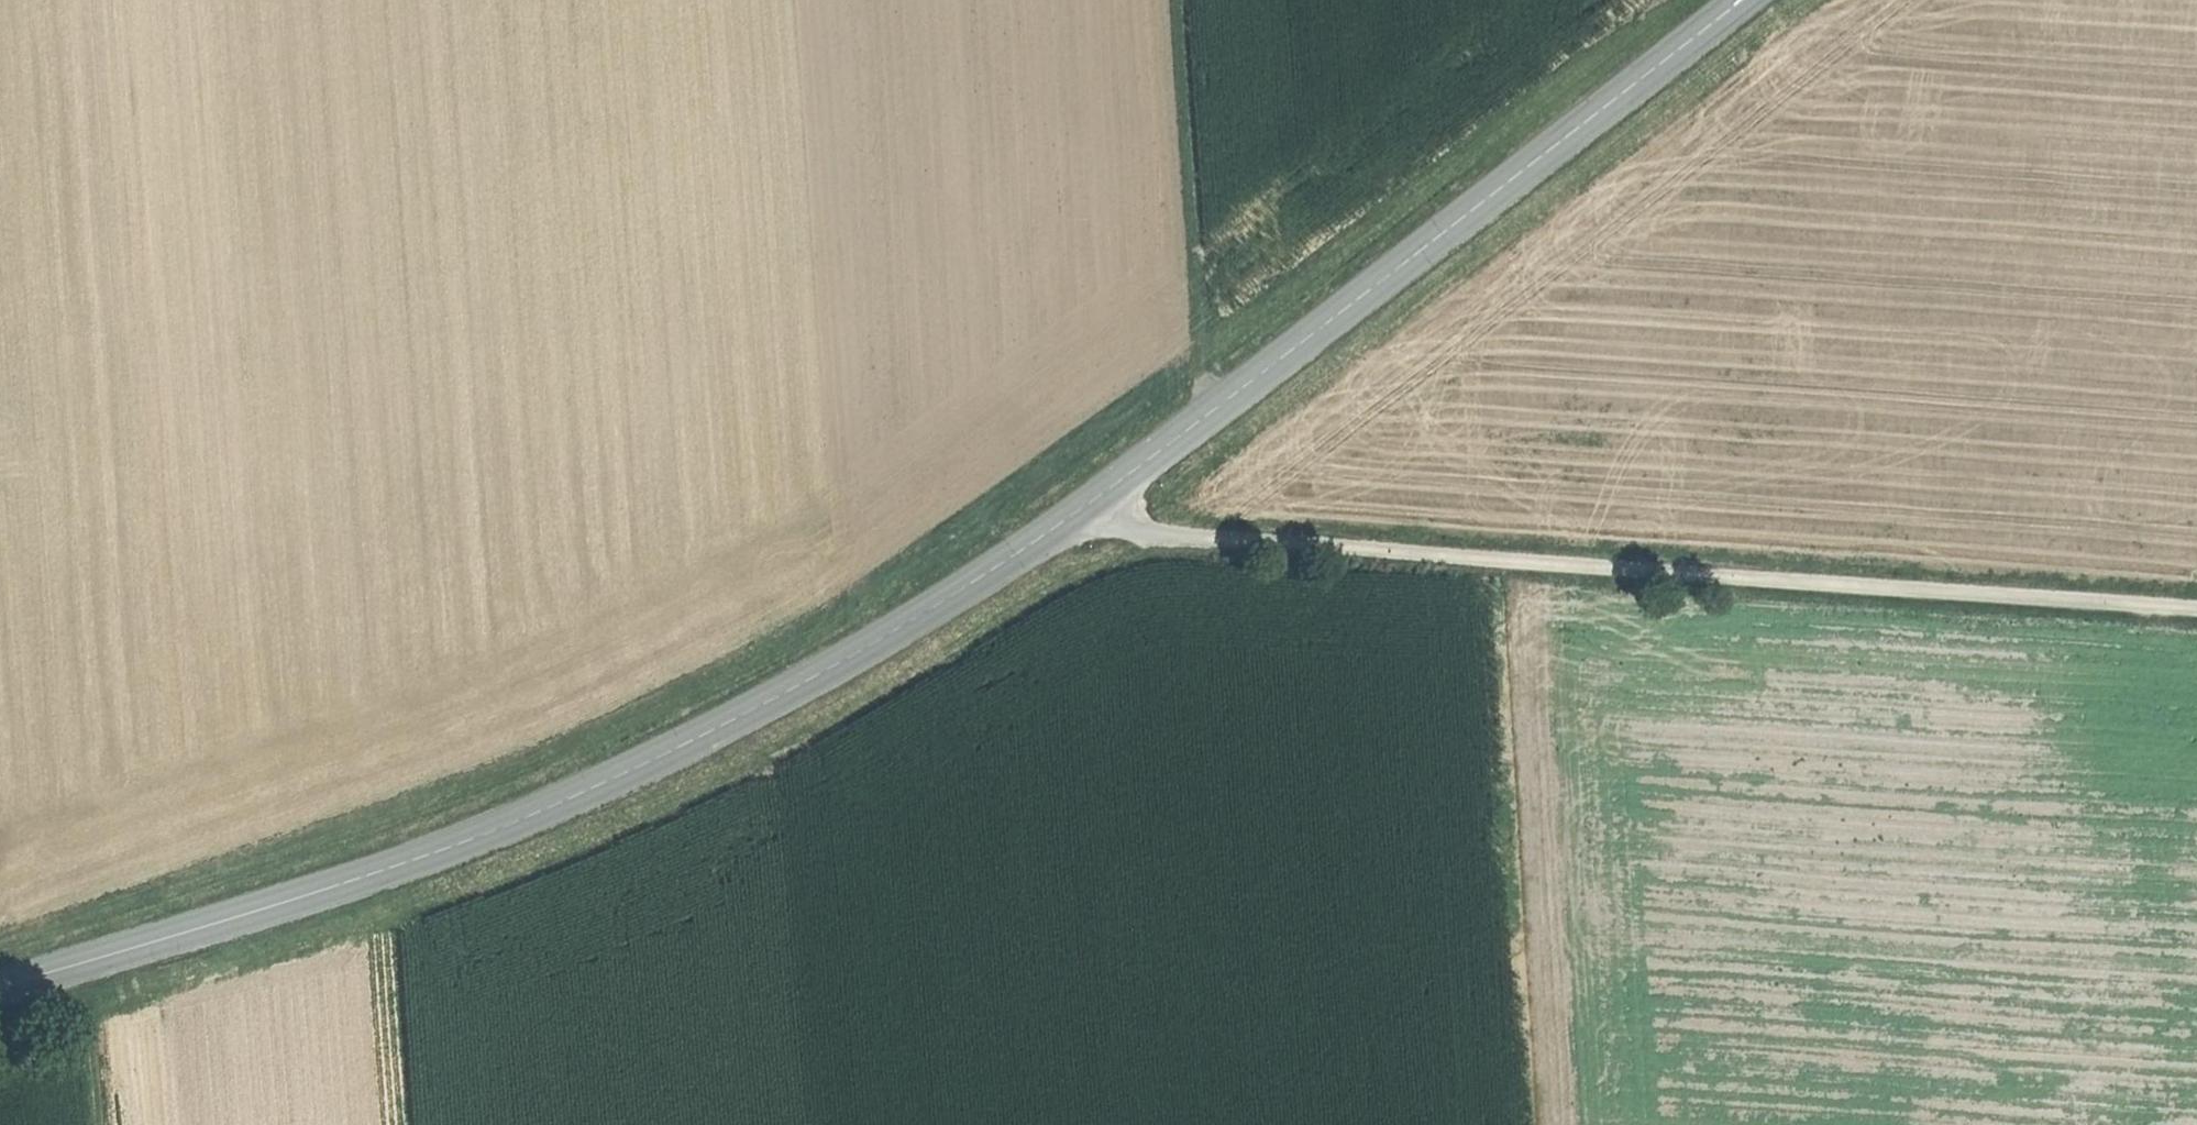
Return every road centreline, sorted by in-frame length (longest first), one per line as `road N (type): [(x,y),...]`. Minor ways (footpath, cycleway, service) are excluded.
road 1 (secondary): [(1743,0),(1063,523),(744,720),(608,789),(374,881),(0,994)]
road 2 (track): [(1063,523),(2196,611)]

